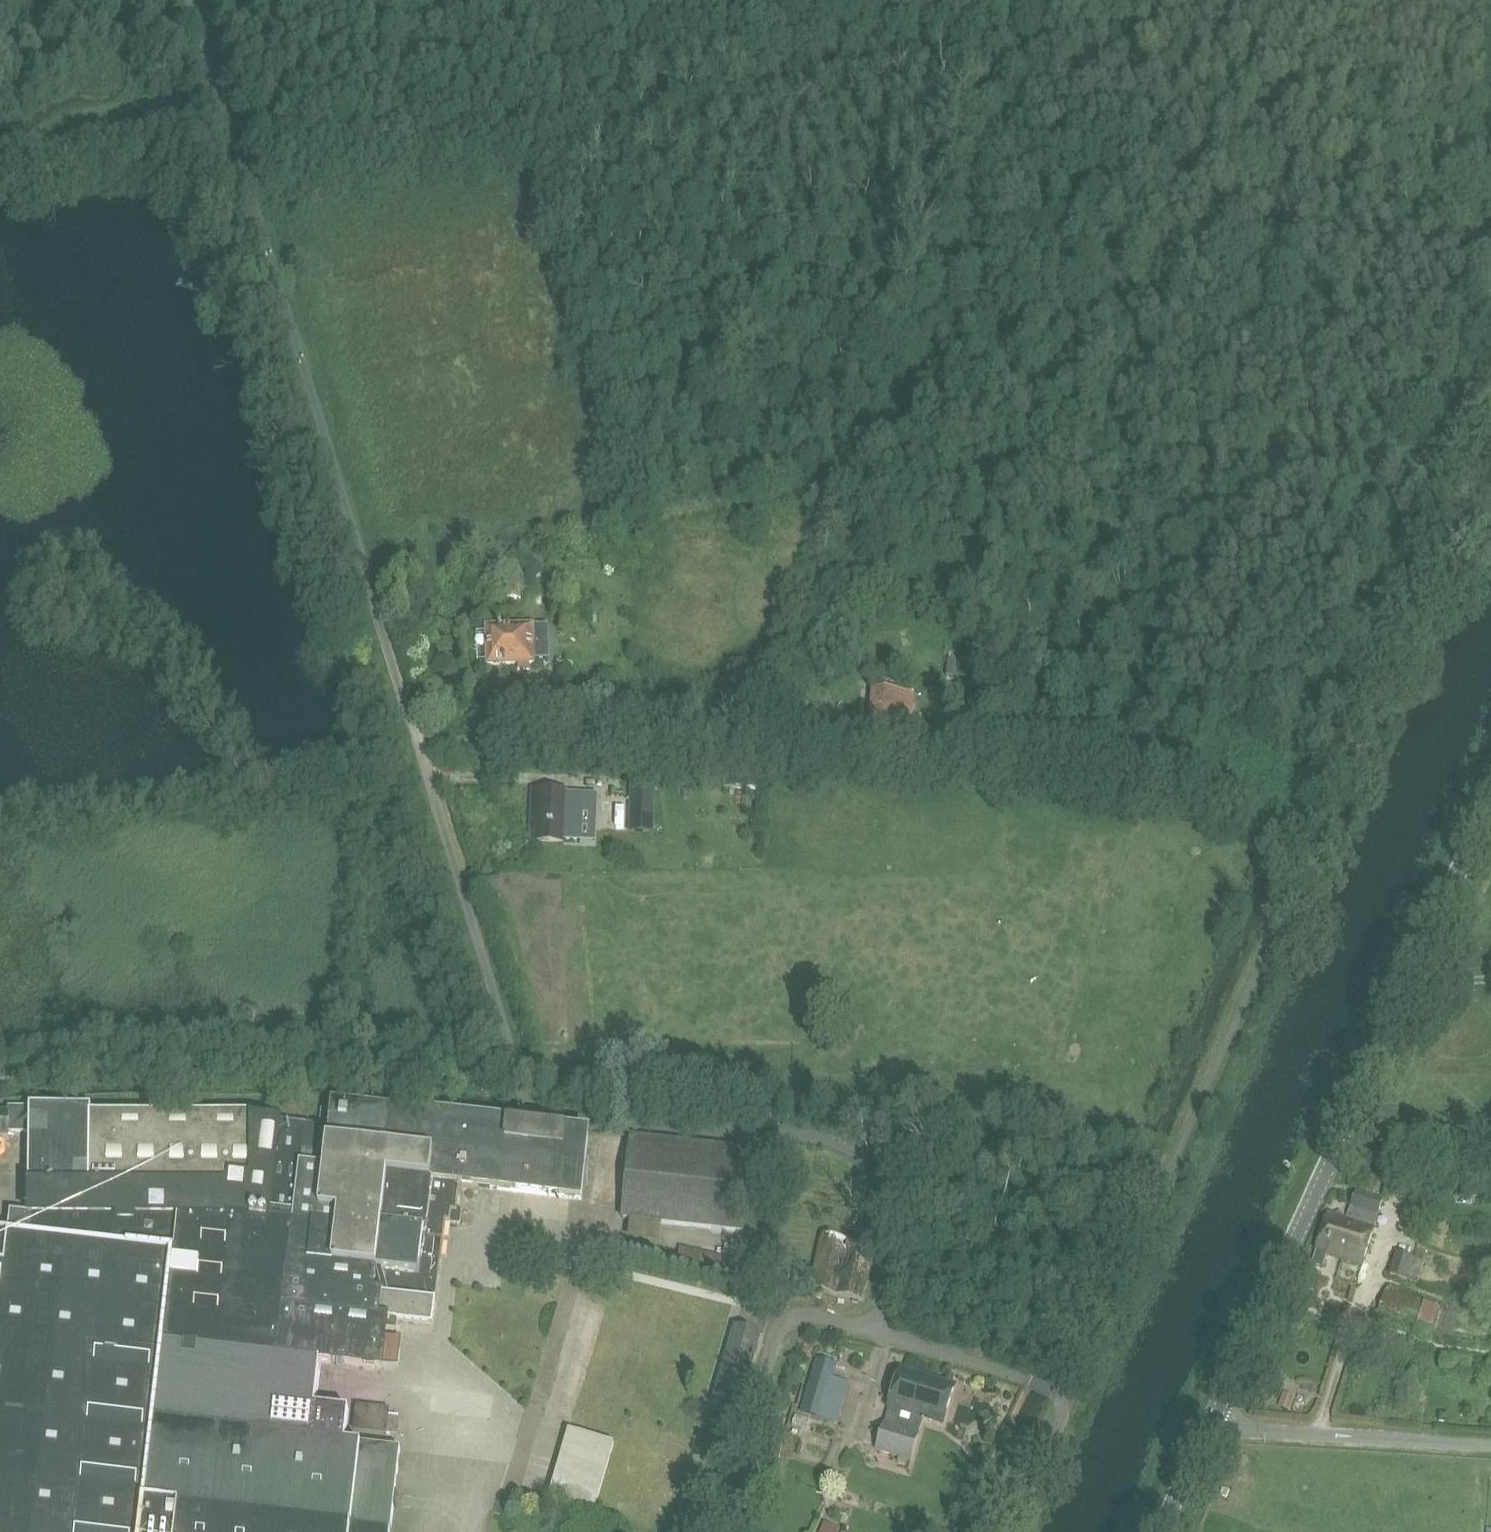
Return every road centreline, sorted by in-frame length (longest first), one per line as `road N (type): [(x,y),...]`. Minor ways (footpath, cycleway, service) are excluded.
road 1 (unclassified): [(885,1333),(893,1238),(876,1179),(857,1153),(810,1133),(576,1123),(550,1113),(521,1083),(192,0)]
road 2 (tertiary): [(1161,1531),(1490,802)]
road 3 (track): [(418,745),(980,760)]
road 4 (unclassified): [(1006,1531),(1067,1397),(885,1333)]
road 5 (unclassified): [(694,1531),(751,1416),(775,1335)]
road 6 (unclassified): [(885,1333),(803,1313),(775,1335)]

